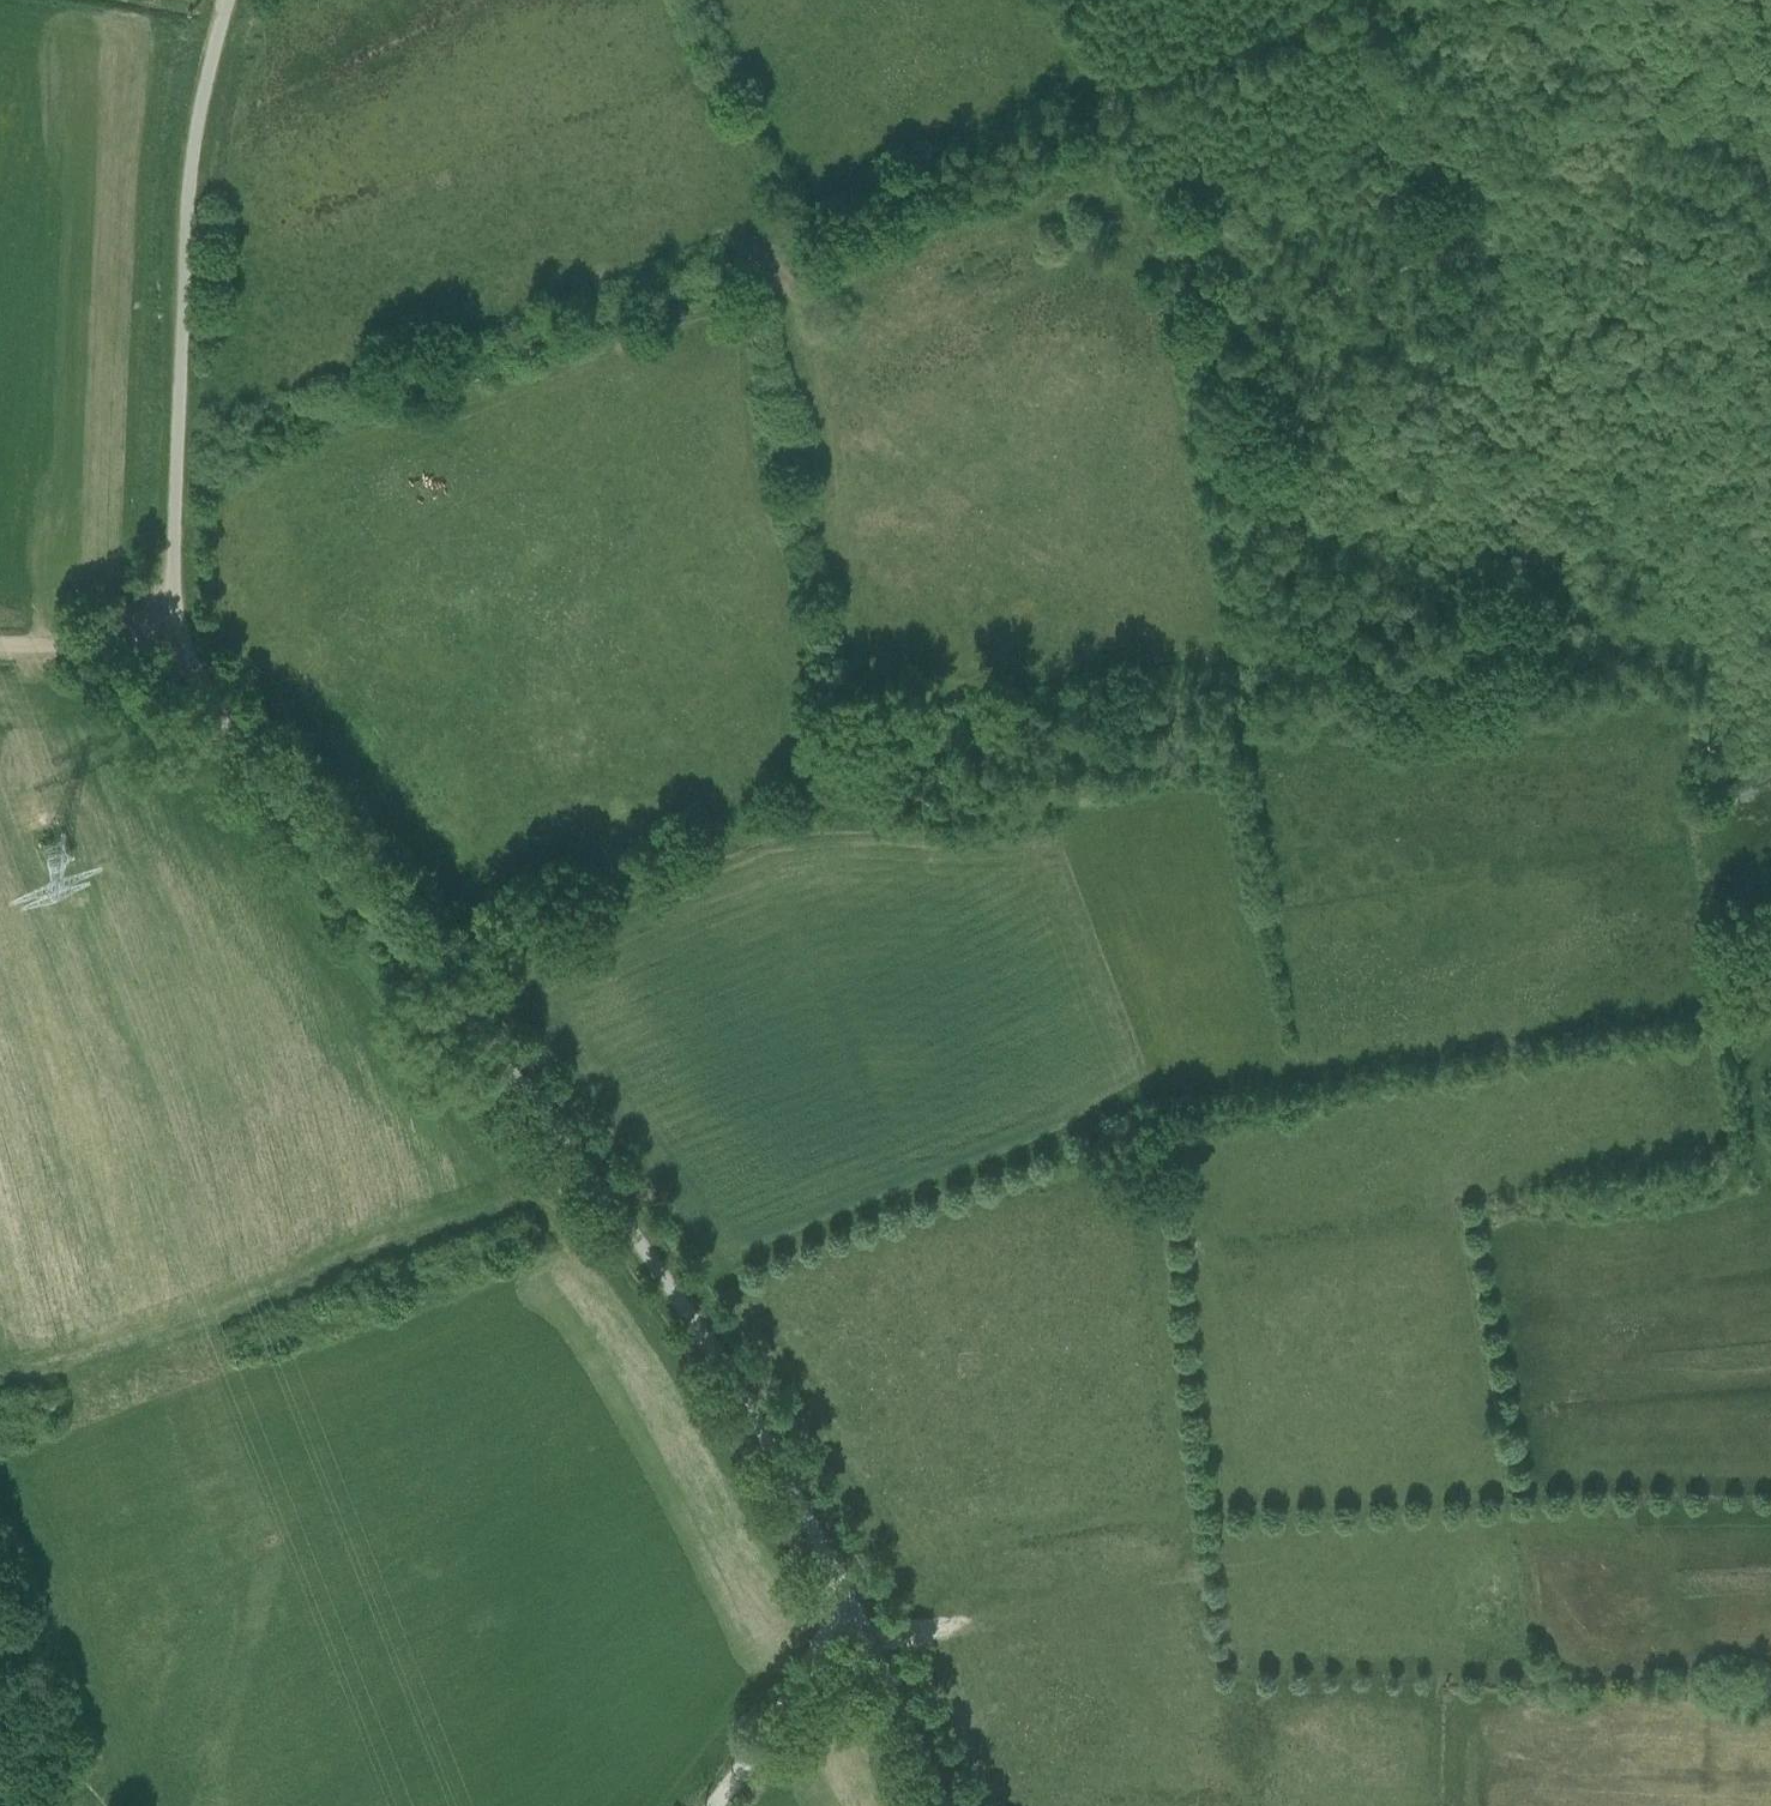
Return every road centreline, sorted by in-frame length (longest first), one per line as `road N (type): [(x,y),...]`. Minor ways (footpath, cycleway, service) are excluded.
road 1 (track): [(854,1608),(713,1805)]
road 2 (track): [(183,616),(142,634),(0,644)]

